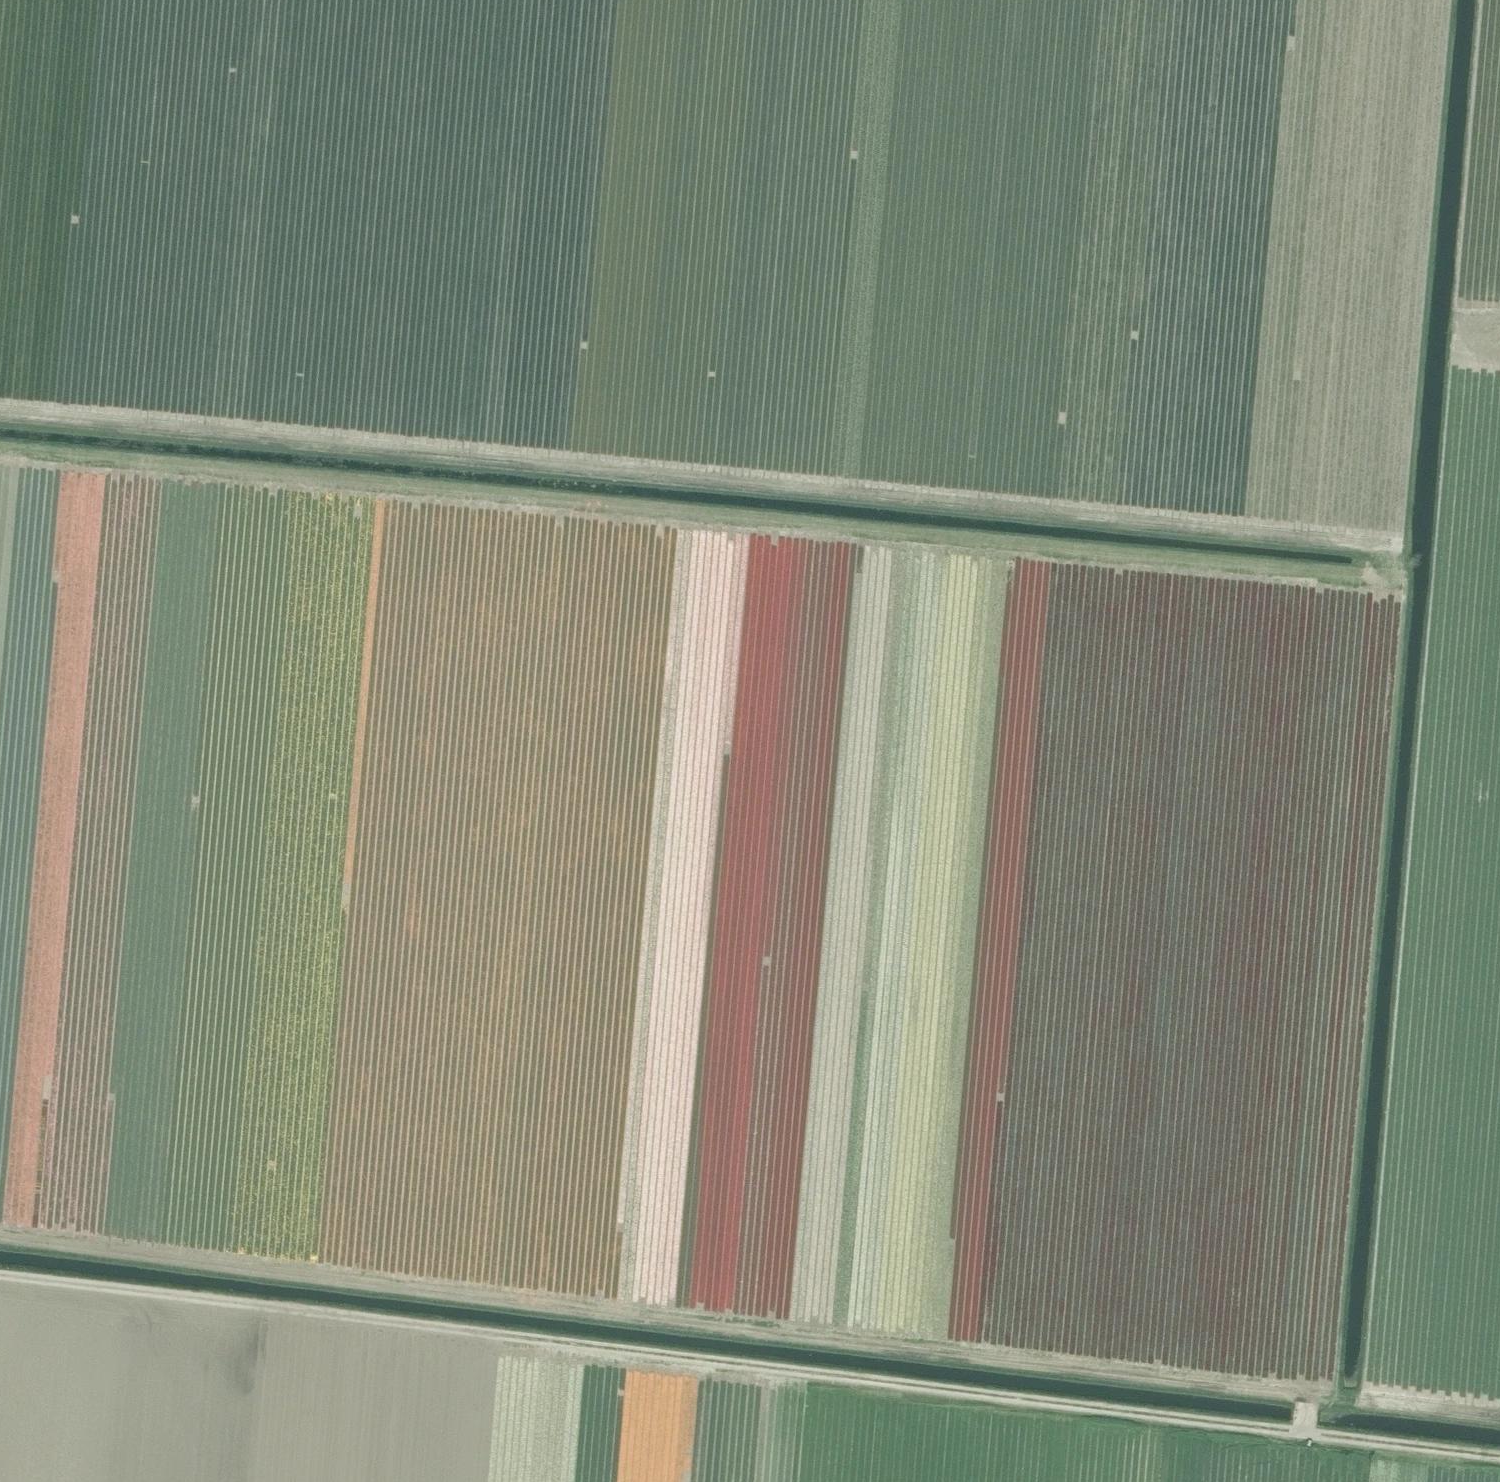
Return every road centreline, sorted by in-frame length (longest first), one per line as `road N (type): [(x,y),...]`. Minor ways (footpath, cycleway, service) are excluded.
road 1 (track): [(0,1273),(1305,1431)]
road 2 (track): [(1305,1431),(1499,1455)]

